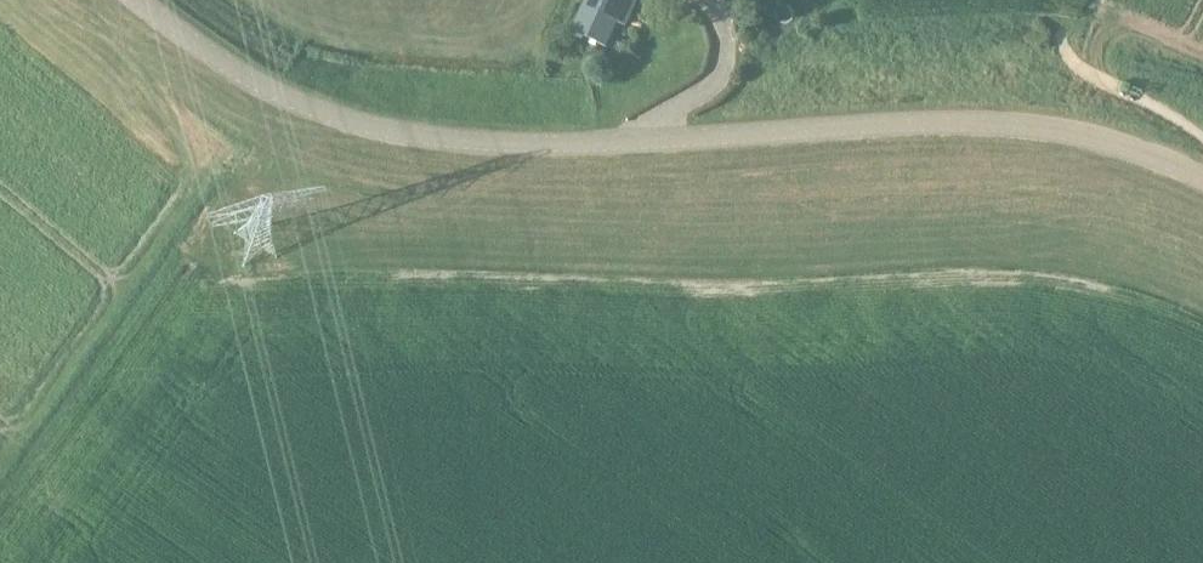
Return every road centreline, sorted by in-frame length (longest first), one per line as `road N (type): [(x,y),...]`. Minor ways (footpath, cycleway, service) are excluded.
road 1 (tertiary): [(1202,180),(1094,139),(1002,125),(563,147),(418,138),(273,94),(136,0)]

